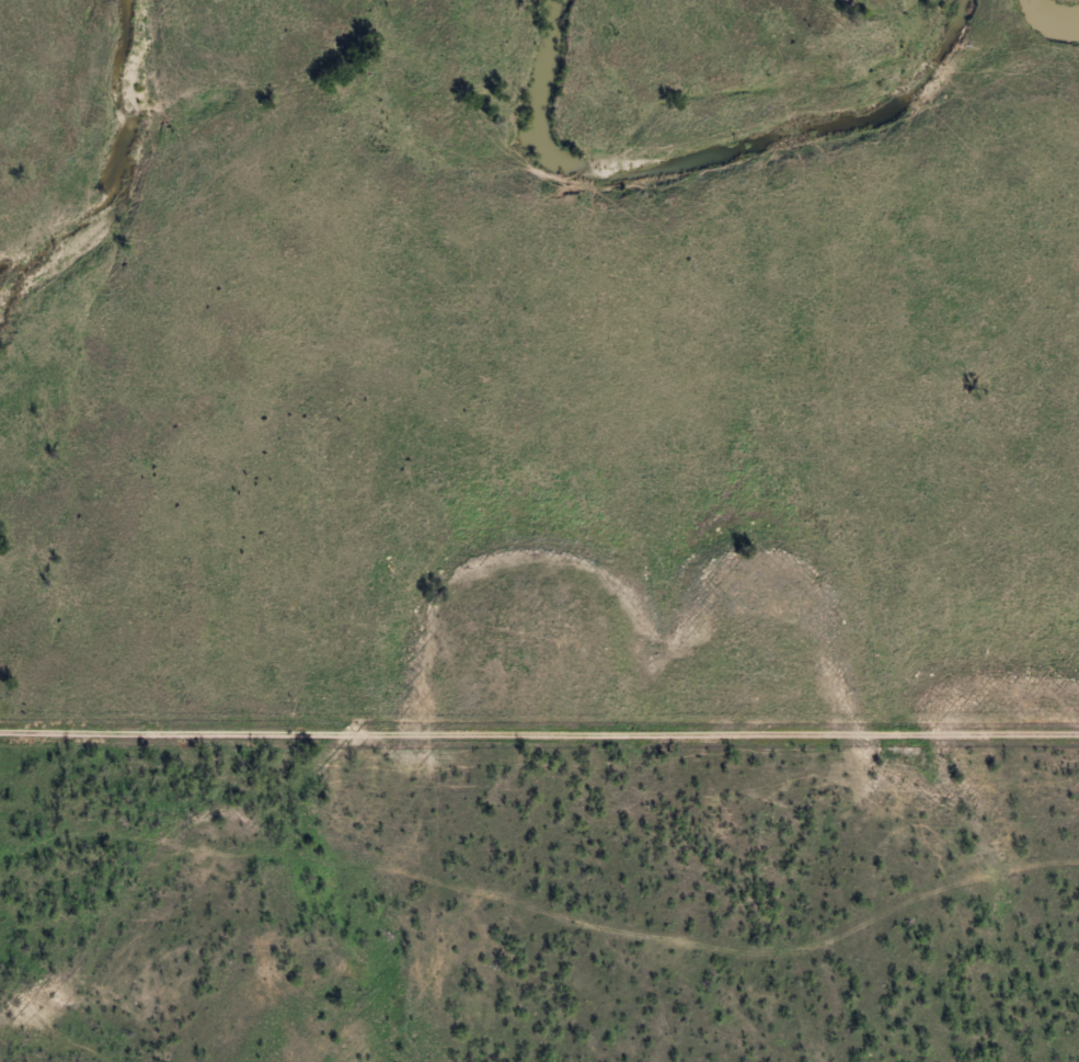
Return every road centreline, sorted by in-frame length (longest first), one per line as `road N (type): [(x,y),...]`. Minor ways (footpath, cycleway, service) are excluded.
road 1 (residential): [(0,734),(1078,732)]

